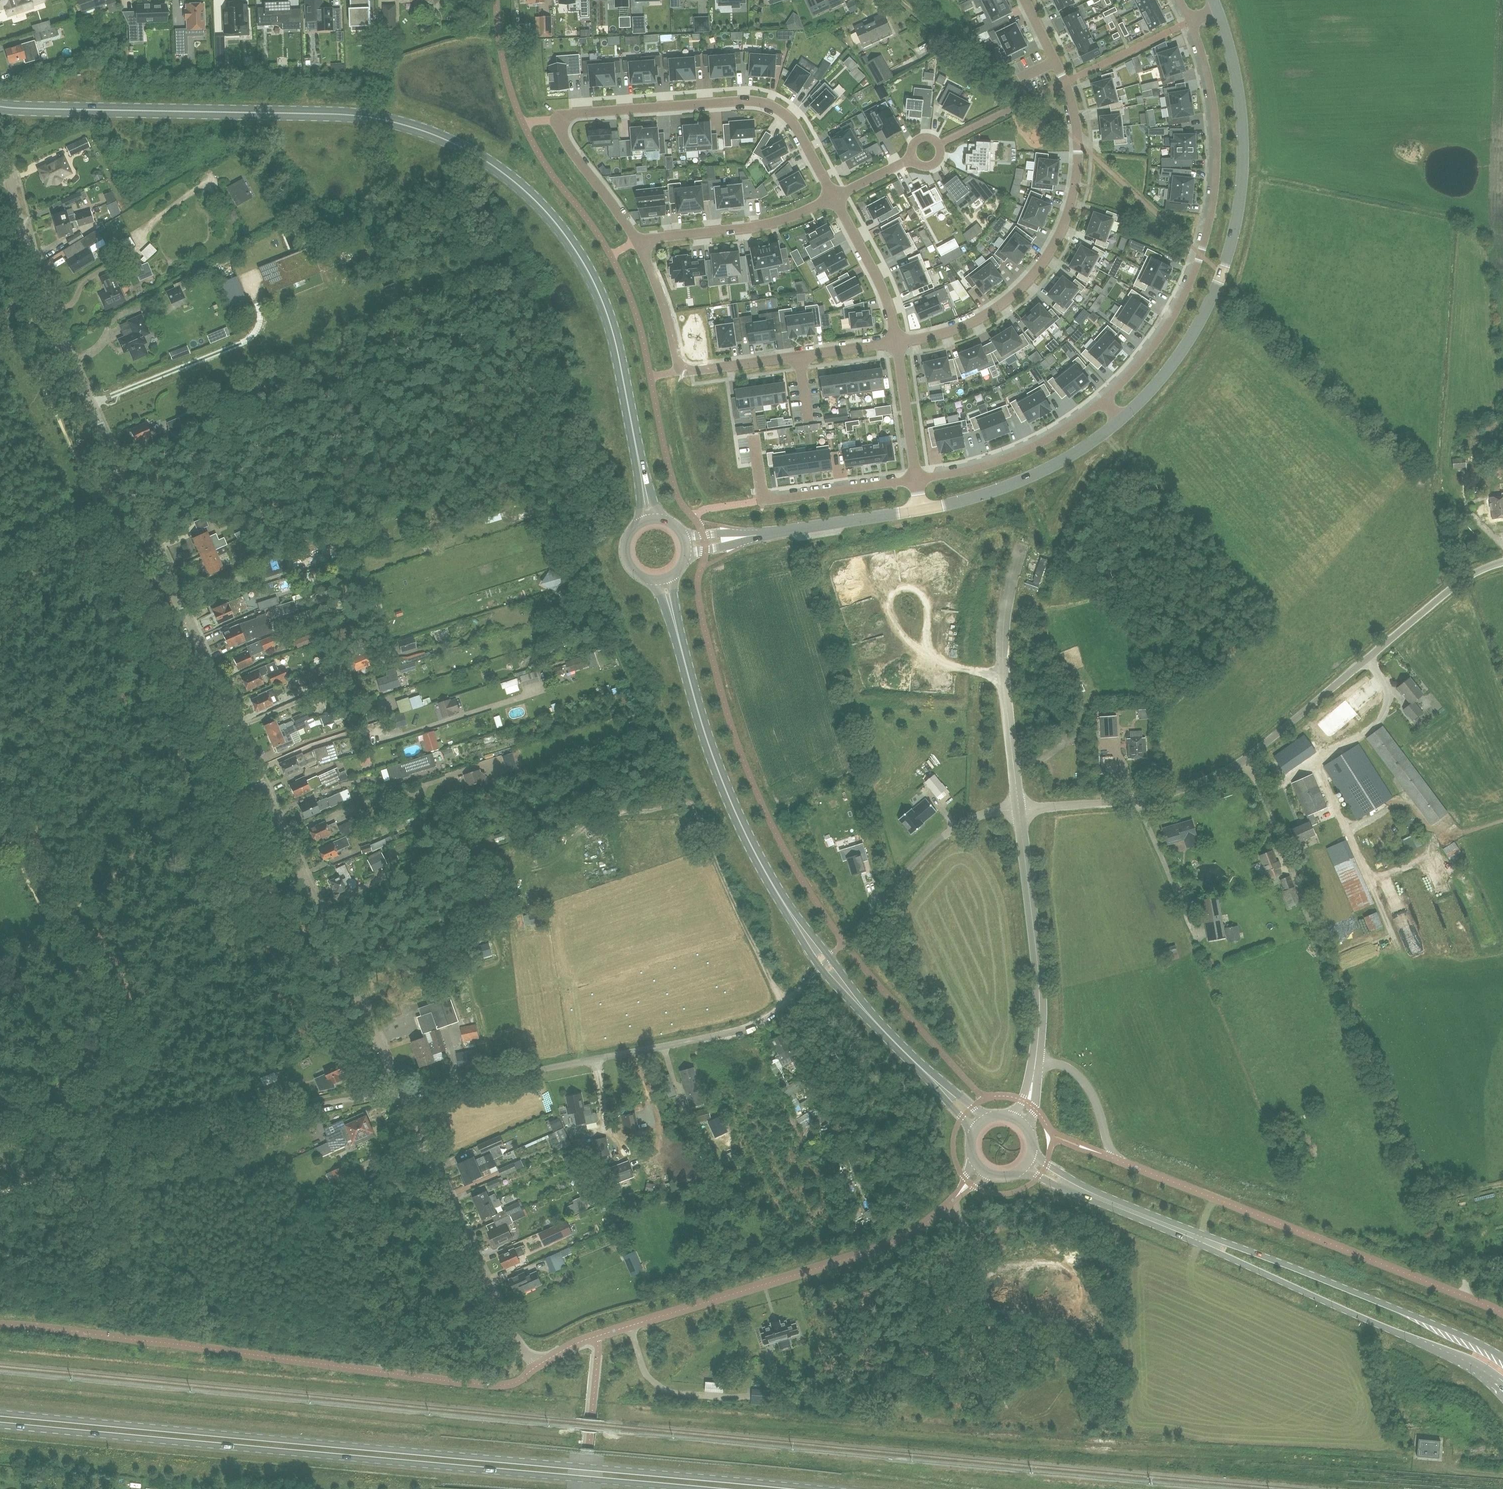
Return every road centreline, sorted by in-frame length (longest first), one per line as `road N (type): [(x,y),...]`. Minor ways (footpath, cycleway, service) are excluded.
road 1 (residential): [(402,1094),(98,424),(45,298),(0,144)]
road 2 (primary): [(0,107),(361,116),(468,151),(537,202),(583,261),(614,338),(643,484)]
road 3 (primary): [(827,1488),(0,1411)]
road 4 (primary): [(0,1425),(684,1488)]
road 5 (unclassified): [(1019,809),(1151,798),(1217,775),(1456,586),(1502,562)]
road 6 (unclassified): [(1036,1062),(1068,1068),(1085,1084),(1118,1160),(1502,1313)]
road 7 (primary): [(1024,1167),(1436,1349),(1502,1389)]
road 8 (primary): [(1502,1358),(1031,1157)]
road 9 (track): [(783,1007),(575,557)]
road 10 (residential): [(637,241),(566,142),(562,116),(760,102),(789,119),(835,198)]
road 11 (residential): [(1025,0),(1076,114),(1077,177),(1066,219),(1042,266),(989,313),(896,341)]
road 12 (tertiary): [(1121,420),(1201,321),(1235,226),(1241,114),(1217,8)]
road 13 (residential): [(402,1094),(739,1031),(772,1016),(811,979)]
road 14 (residential): [(1104,401),(1175,316),(1210,225),(1216,128),(1190,20)]
road 15 (residential): [(599,1335),(883,1247),(957,1196)]
road 16 (residential): [(599,1335),(538,1366),(515,1342),(402,1094)]
road 17 (residential): [(896,341),(683,369),(637,241)]
road 18 (primary): [(672,615),(723,786),(806,936)]
road 19 (unclassified): [(1019,809),(1003,639),(1022,544)]
road 20 (unclassified): [(1036,1062),(1039,977),(1019,809)]
road 21 (tertiary): [(921,512),(1049,470),(1121,420)]
road 22 (residential): [(754,438),(765,499),(916,478)]
road 23 (residential): [(916,478),(1012,455),(1104,401)]
road 24 (residential): [(637,241),(768,225),(835,198)]
road 25 (residential): [(859,925),(949,833),(985,814),(1019,809)]
road 26 (tertiary): [(757,534),(921,512)]
road 27 (residential): [(835,198),(882,291),(896,341)]
road 28 (primary): [(844,986),(944,1091)]
road 29 (track): [(264,1119),(402,1094)]
road 30 (residential): [(896,341),(916,478)]

